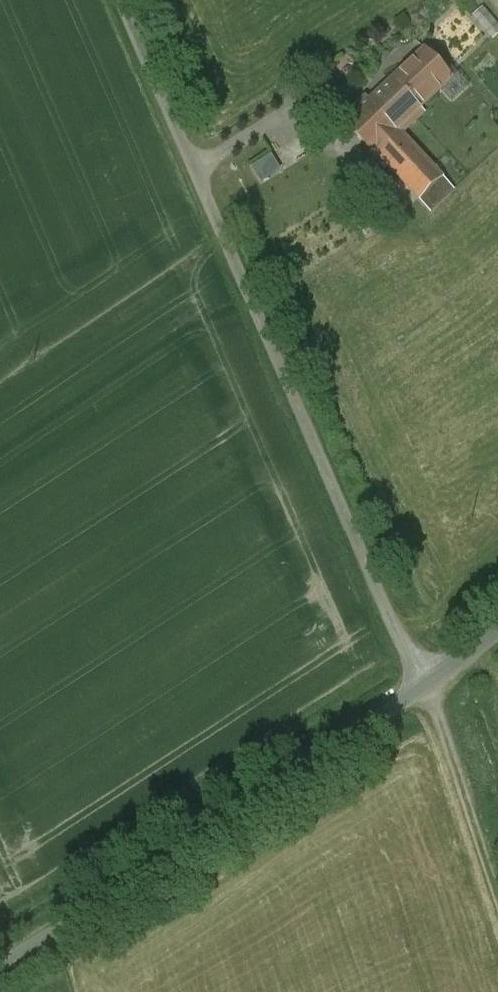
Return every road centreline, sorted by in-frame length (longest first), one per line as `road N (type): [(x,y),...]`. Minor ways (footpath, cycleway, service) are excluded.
road 1 (unclassified): [(431,683),(367,567),(118,0)]
road 2 (unclassified): [(0,962),(431,683)]
road 3 (track): [(497,897),(431,683)]

